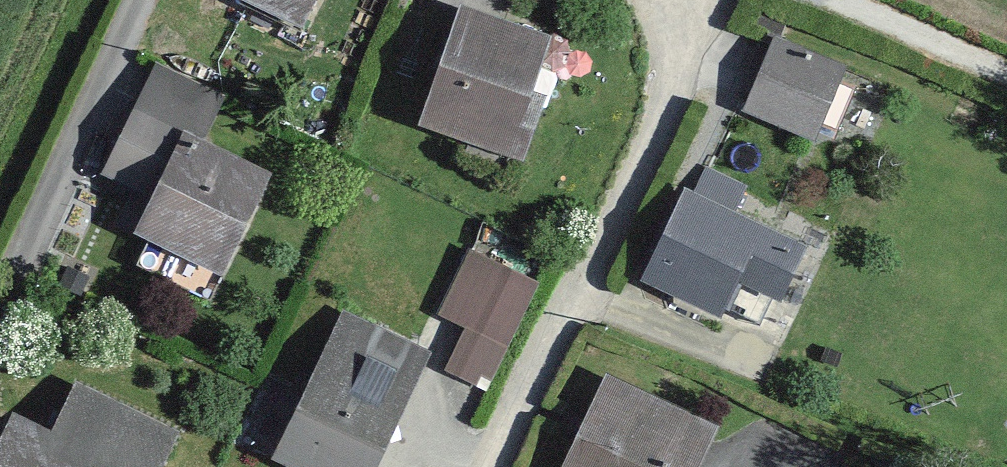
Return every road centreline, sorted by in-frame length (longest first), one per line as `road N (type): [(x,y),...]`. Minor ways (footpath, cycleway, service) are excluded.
road 1 (residential): [(488,466),(660,91),(665,28),(651,0)]
road 2 (residential): [(0,290),(133,0)]

